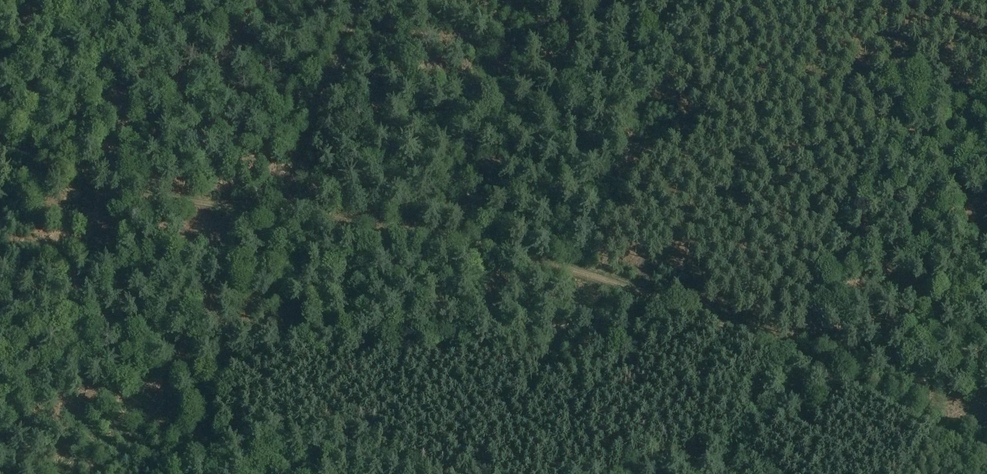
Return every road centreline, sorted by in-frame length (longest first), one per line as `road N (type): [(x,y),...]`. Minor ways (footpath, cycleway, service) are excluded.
road 1 (track): [(562,270),(691,315),(986,458)]
road 2 (track): [(0,131),(162,193),(284,215)]
road 3 (track): [(284,215),(562,270)]
road 4 (track): [(187,473),(284,215)]
road 5 (track): [(284,215),(364,0)]

